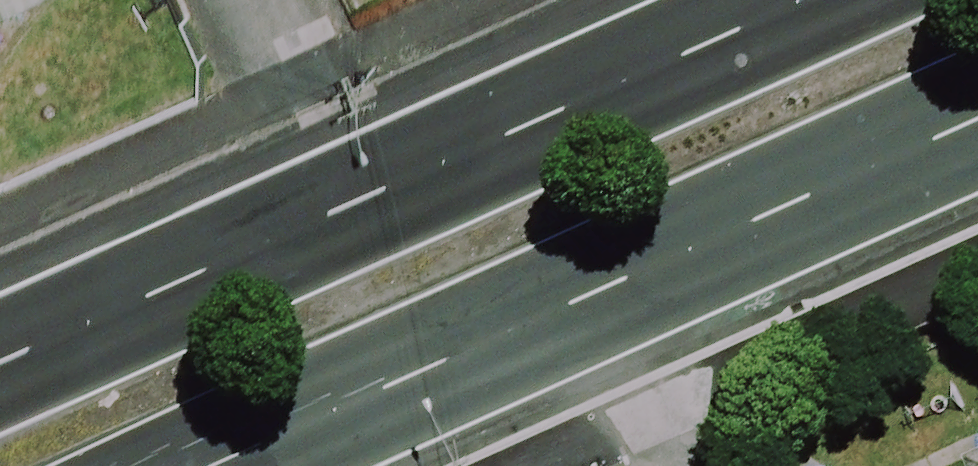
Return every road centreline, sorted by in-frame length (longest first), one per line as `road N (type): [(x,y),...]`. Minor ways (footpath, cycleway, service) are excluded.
road 1 (primary): [(0,363),(798,0)]
road 2 (primary): [(977,123),(228,465)]

